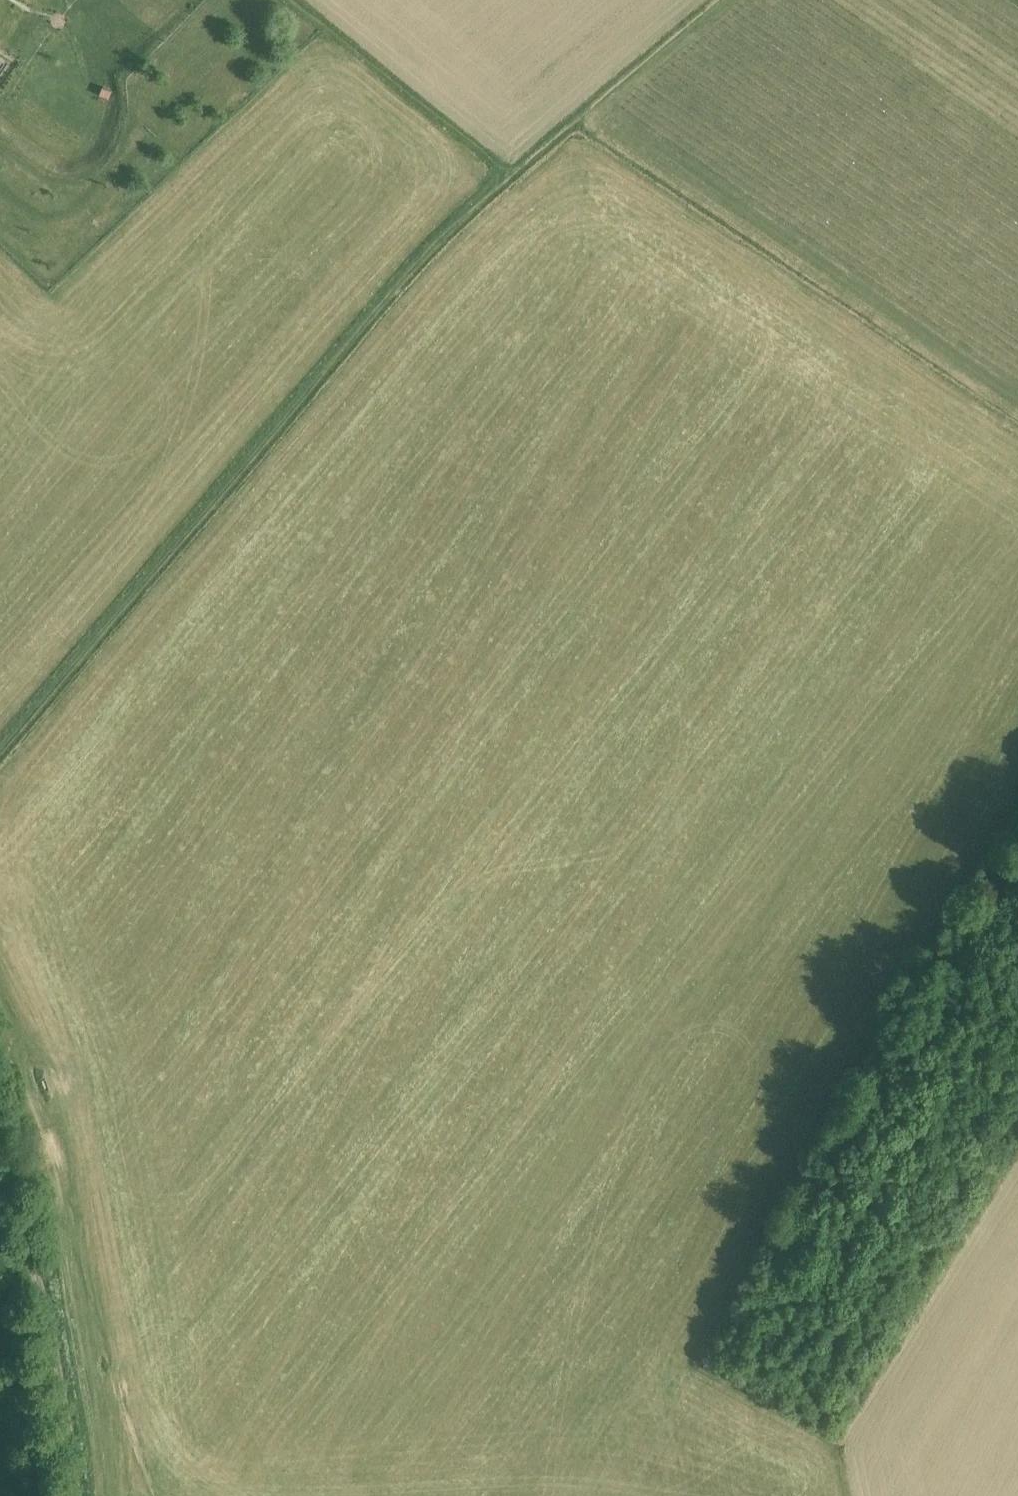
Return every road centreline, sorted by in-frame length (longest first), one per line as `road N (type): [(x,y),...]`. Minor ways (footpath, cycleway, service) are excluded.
road 1 (track): [(0,749),(394,290),(497,189),(719,0)]
road 2 (track): [(0,1118),(66,1364),(90,1495)]

